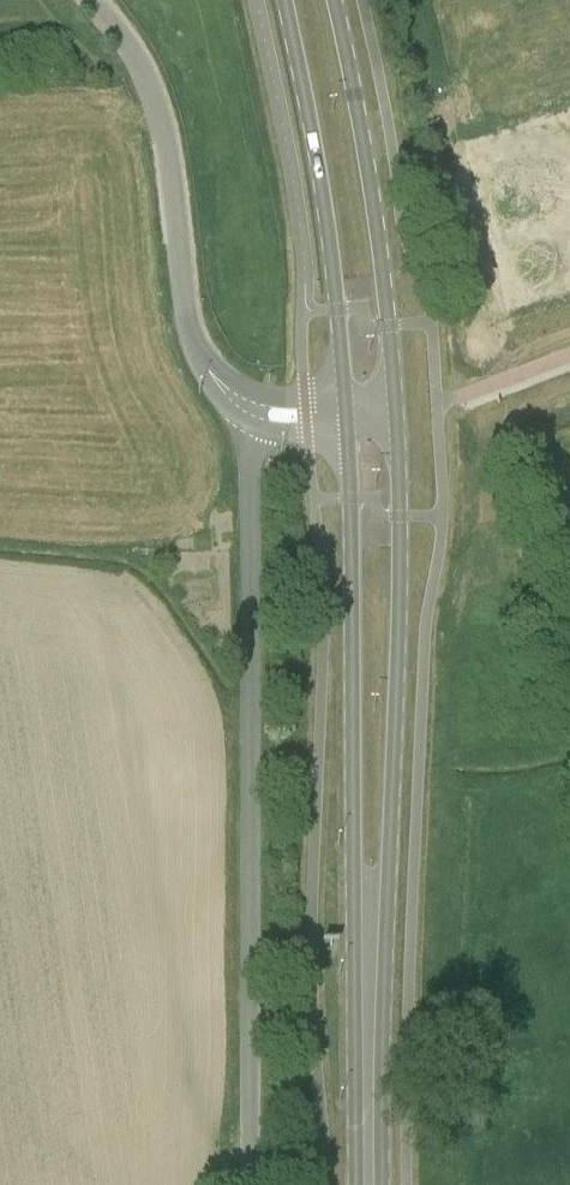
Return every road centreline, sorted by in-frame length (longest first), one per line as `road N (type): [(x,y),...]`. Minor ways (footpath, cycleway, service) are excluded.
road 1 (secondary): [(381,1184),(400,591),(395,406)]
road 2 (unclassified): [(251,1184),(253,411)]
road 3 (secondary): [(346,427),(354,1184)]
road 4 (unclassified): [(253,411),(228,395),(196,343),(160,110),(145,73),(93,0)]
road 5 (secondary): [(395,406),(367,164),(334,0)]
road 6 (secondary): [(284,0),(310,114),(344,397)]

